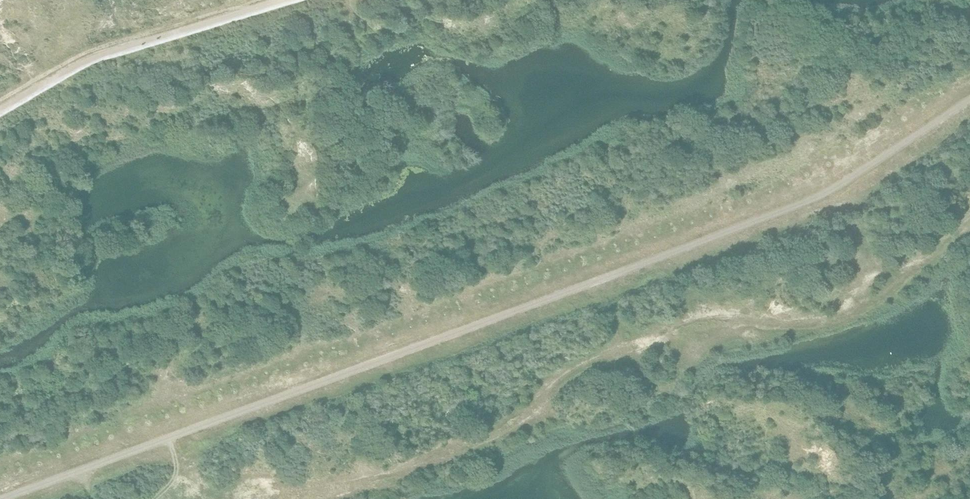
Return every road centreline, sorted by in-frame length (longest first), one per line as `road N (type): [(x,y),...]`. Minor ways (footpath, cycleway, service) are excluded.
road 1 (track): [(1,498),(770,216),(826,193),(969,100)]
road 2 (track): [(284,498),(482,440),(567,377),(685,329),(728,320),(834,321),(872,305),(969,221)]

